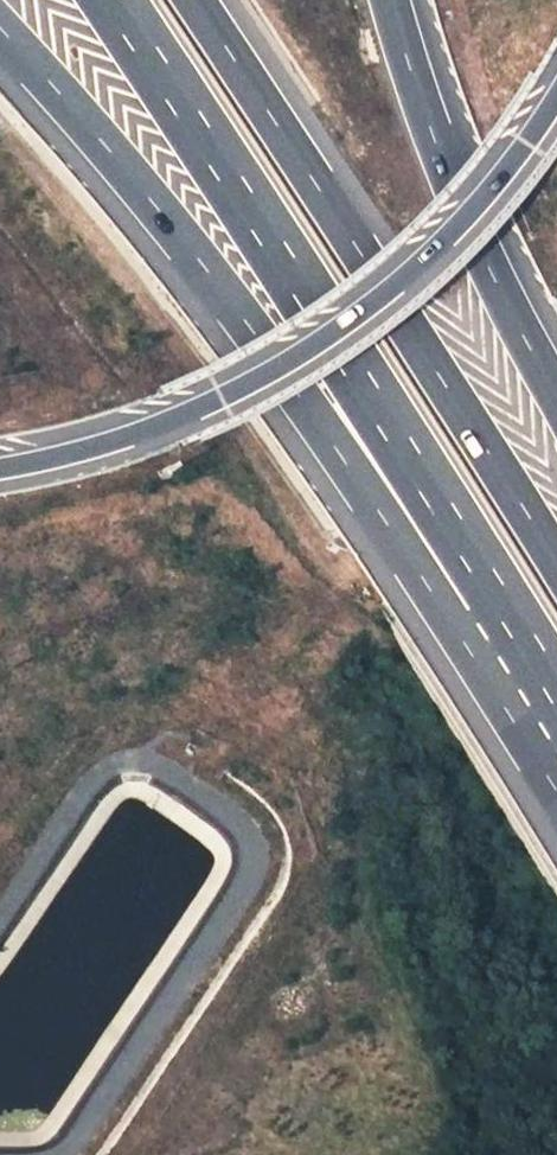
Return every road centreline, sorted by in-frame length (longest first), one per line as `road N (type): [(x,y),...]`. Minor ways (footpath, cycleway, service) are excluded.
road 1 (motorway): [(0,26),(225,292),(556,747)]
road 2 (motorway): [(114,0),(378,403),(556,706)]
road 3 (motorway): [(0,469),(169,422),(313,350),(442,245),(556,96)]
road 4 (motorway): [(556,562),(198,0)]
road 5 (motorway): [(556,397),(443,152),(394,0)]

